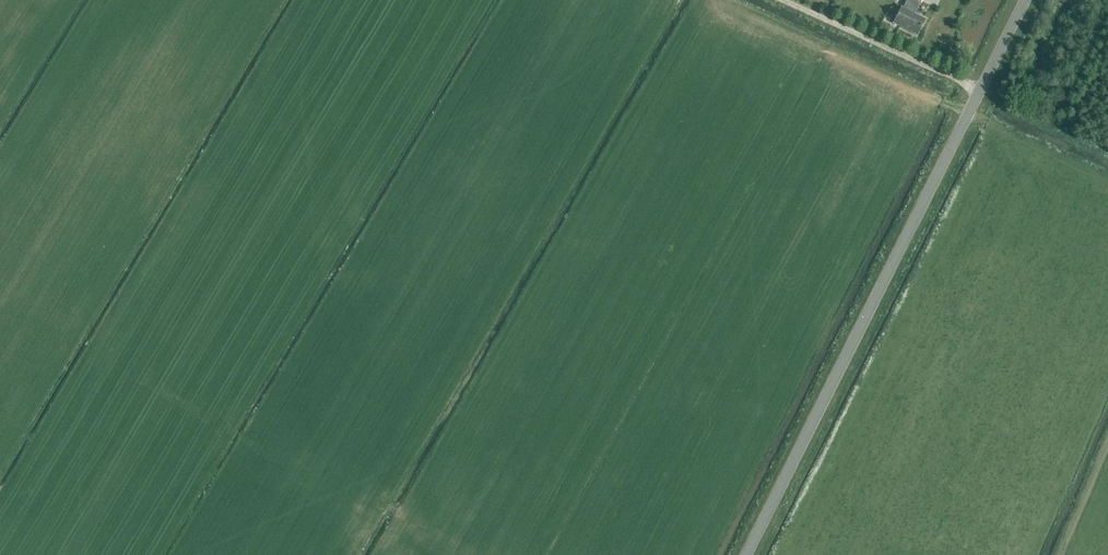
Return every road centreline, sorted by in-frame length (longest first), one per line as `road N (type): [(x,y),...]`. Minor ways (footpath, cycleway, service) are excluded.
road 1 (unclassified): [(747,554),(1025,0)]

